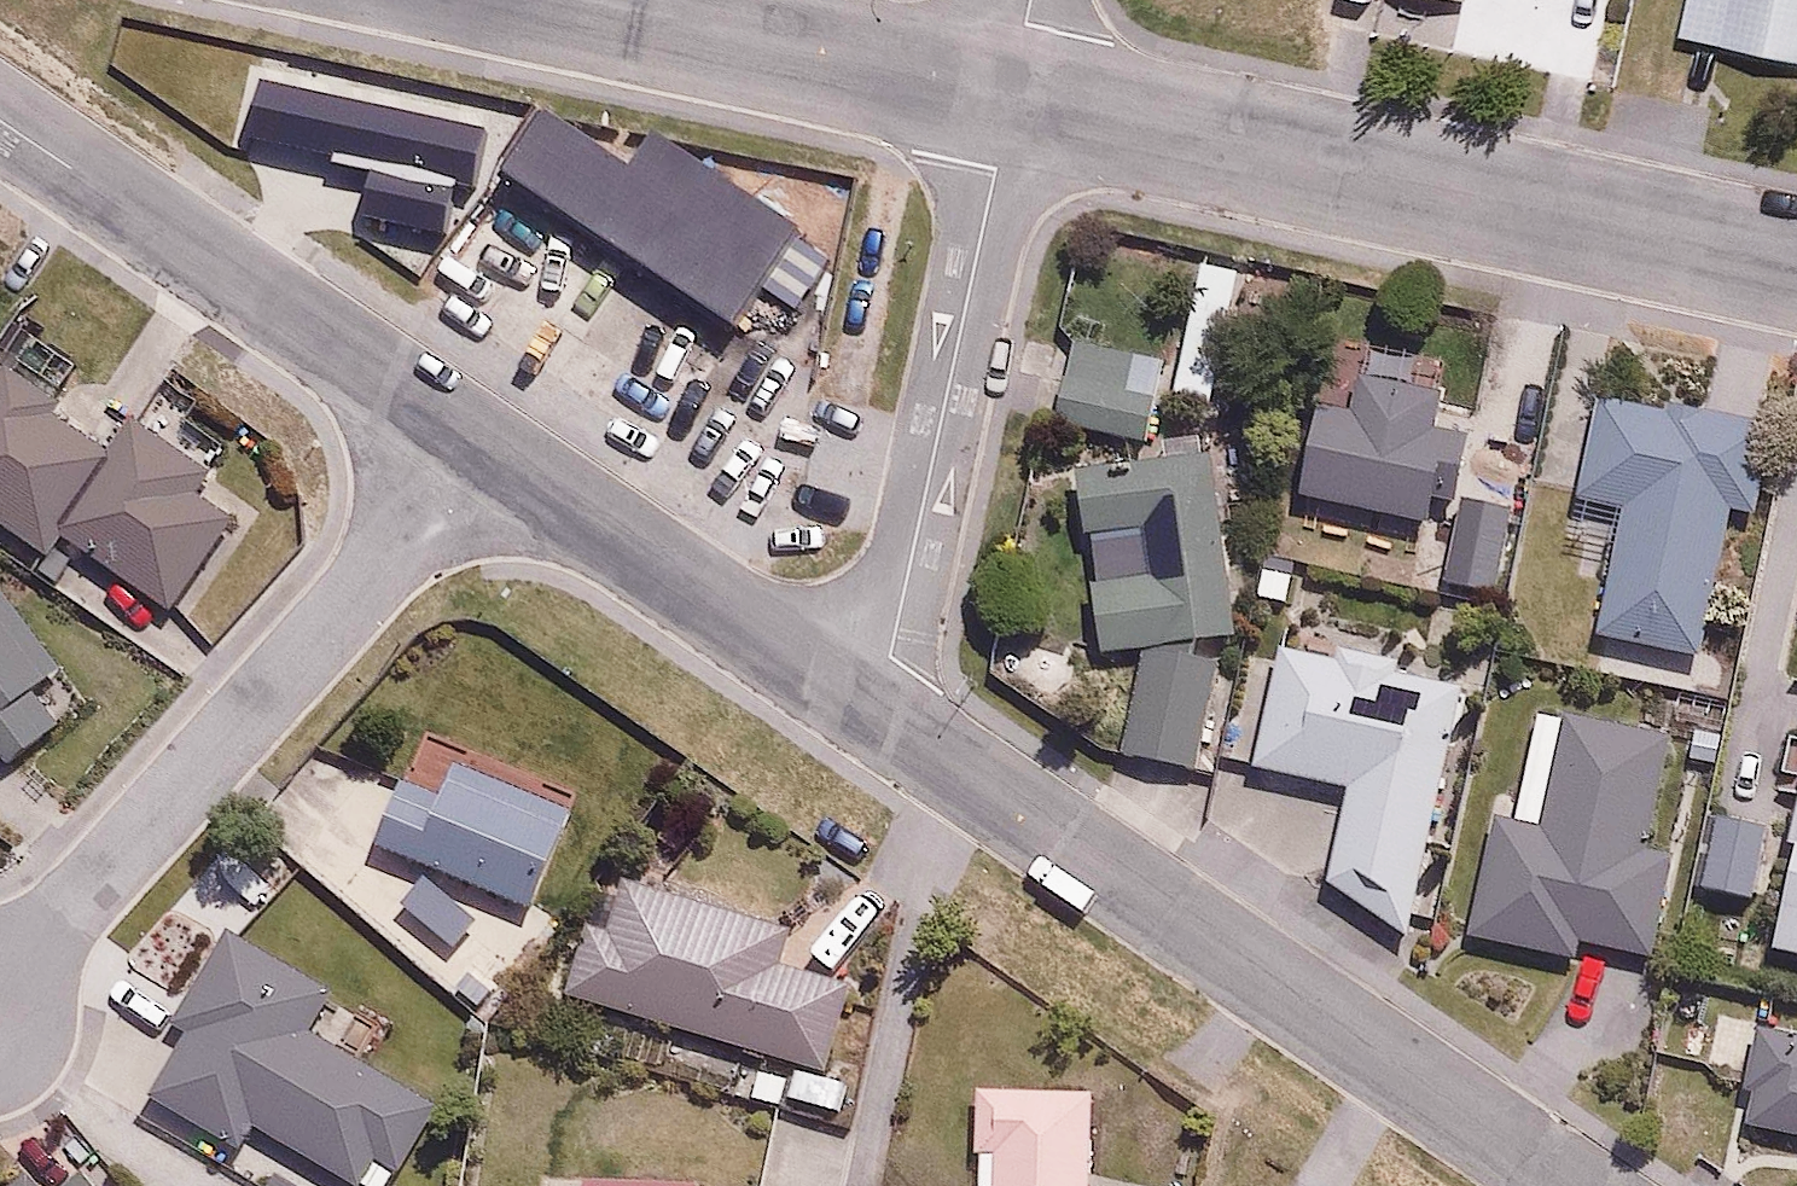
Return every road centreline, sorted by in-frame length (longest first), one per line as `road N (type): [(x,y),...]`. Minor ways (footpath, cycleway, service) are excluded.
road 1 (residential): [(1582,1185),(879,713)]
road 2 (residential): [(1796,269),(1011,100)]
road 3 (residential): [(0,989),(471,436)]
road 4 (residential): [(879,713),(1011,100)]
road 5 (residential): [(471,436),(0,119)]
road 6 (residential): [(879,713),(471,436)]
road 7 (residential): [(1011,100),(557,0)]

